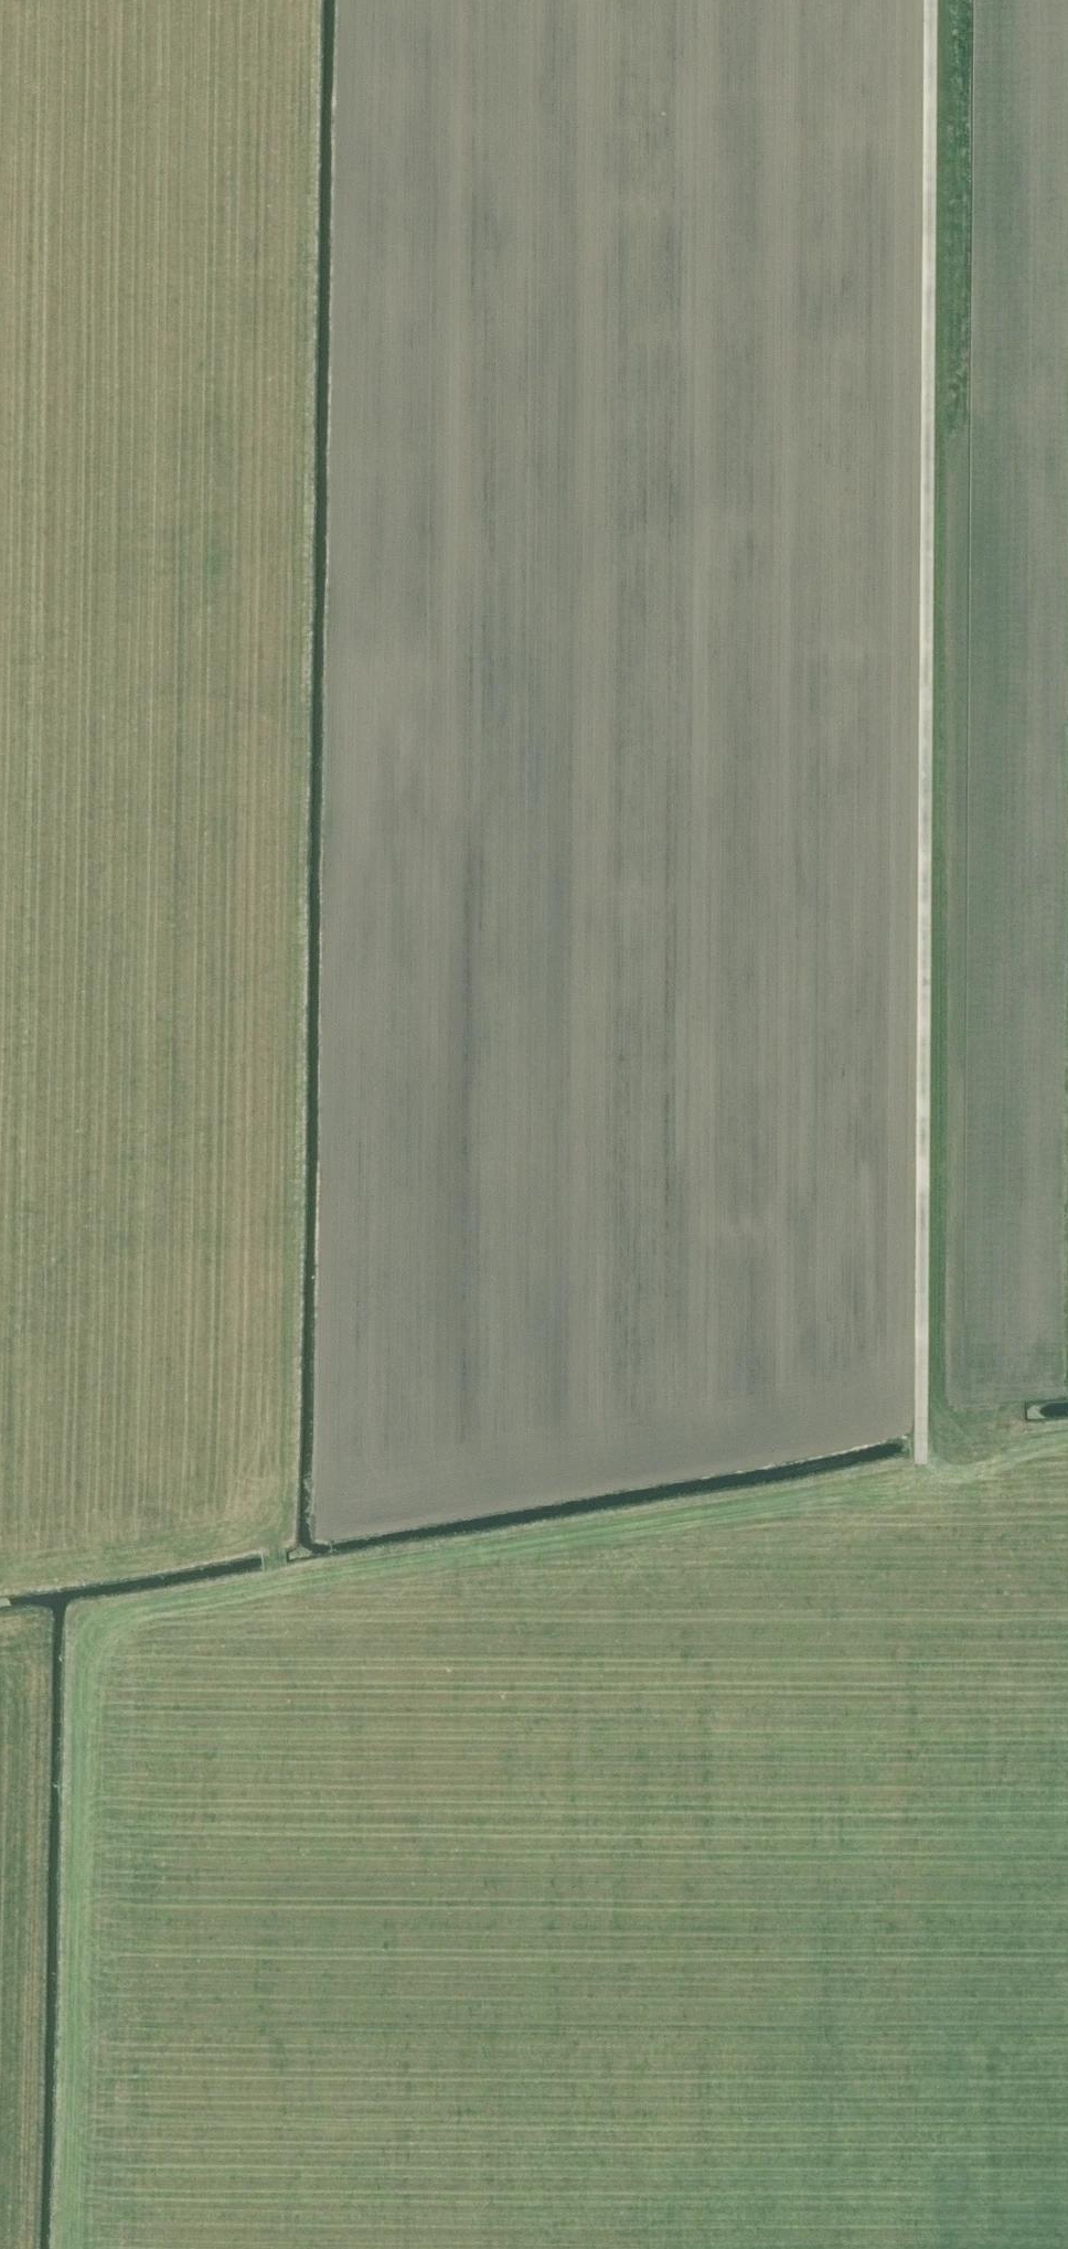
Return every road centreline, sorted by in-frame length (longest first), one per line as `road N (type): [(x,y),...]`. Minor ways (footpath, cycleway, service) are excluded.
road 1 (track): [(934,0),(922,1462)]

